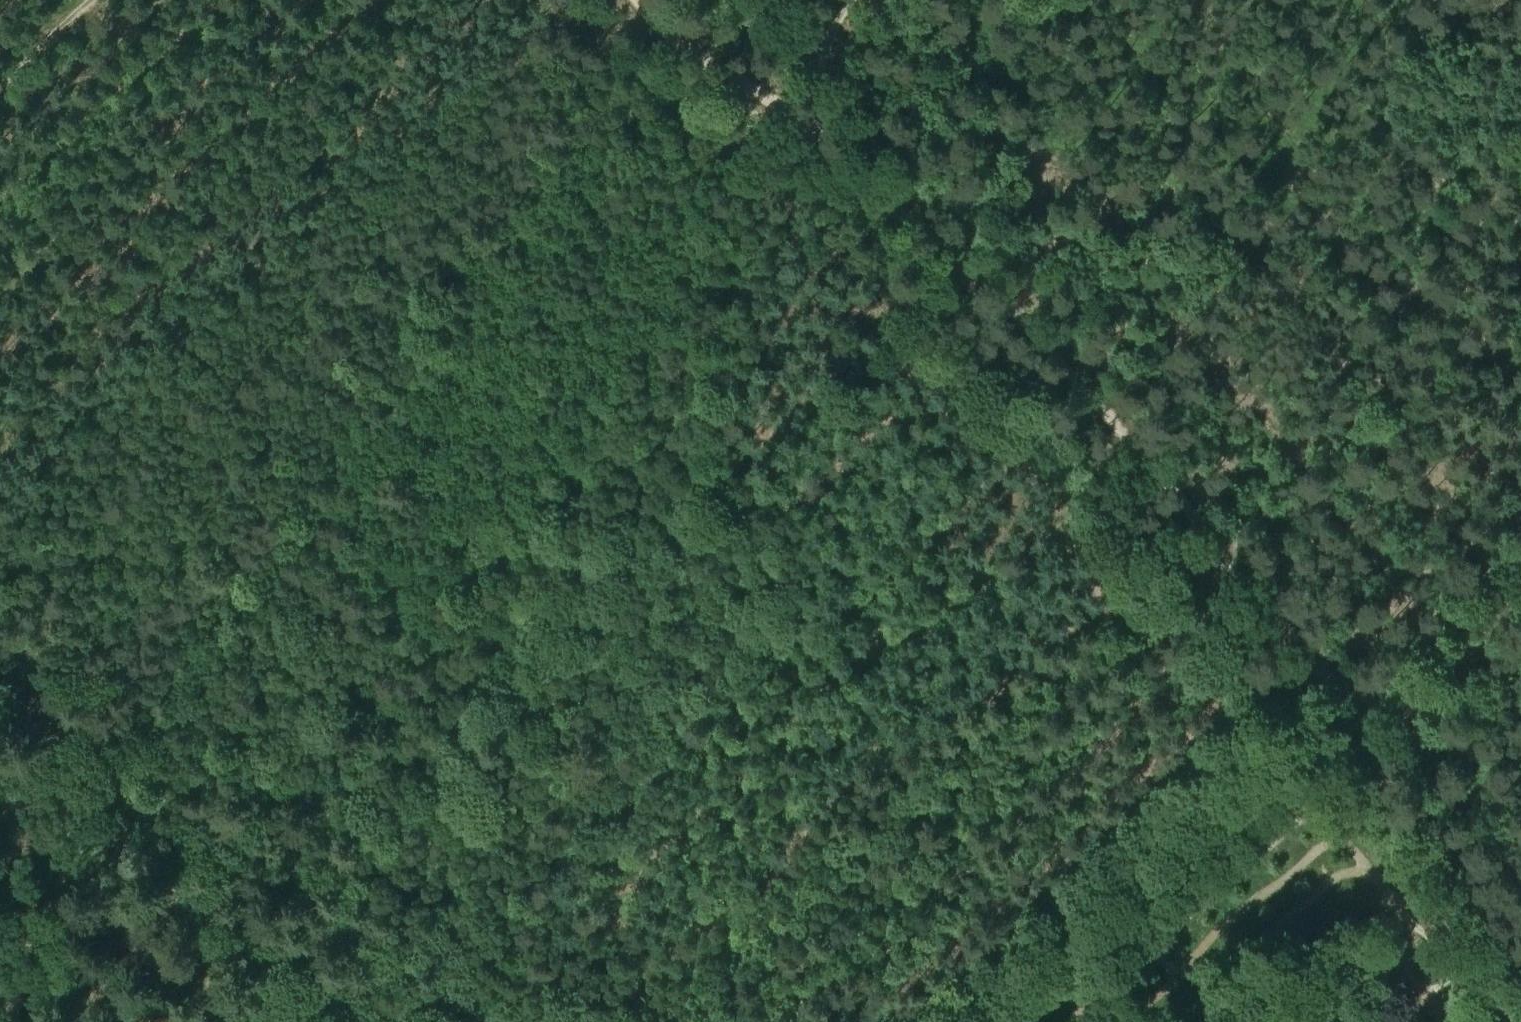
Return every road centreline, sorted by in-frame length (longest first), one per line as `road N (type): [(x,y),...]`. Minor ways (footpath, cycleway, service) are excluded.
road 1 (track): [(636,0),(690,53),(755,92),(813,114),(884,165),(1106,414),(1255,596),(1293,662)]
road 2 (track): [(1520,886),(1352,710)]

